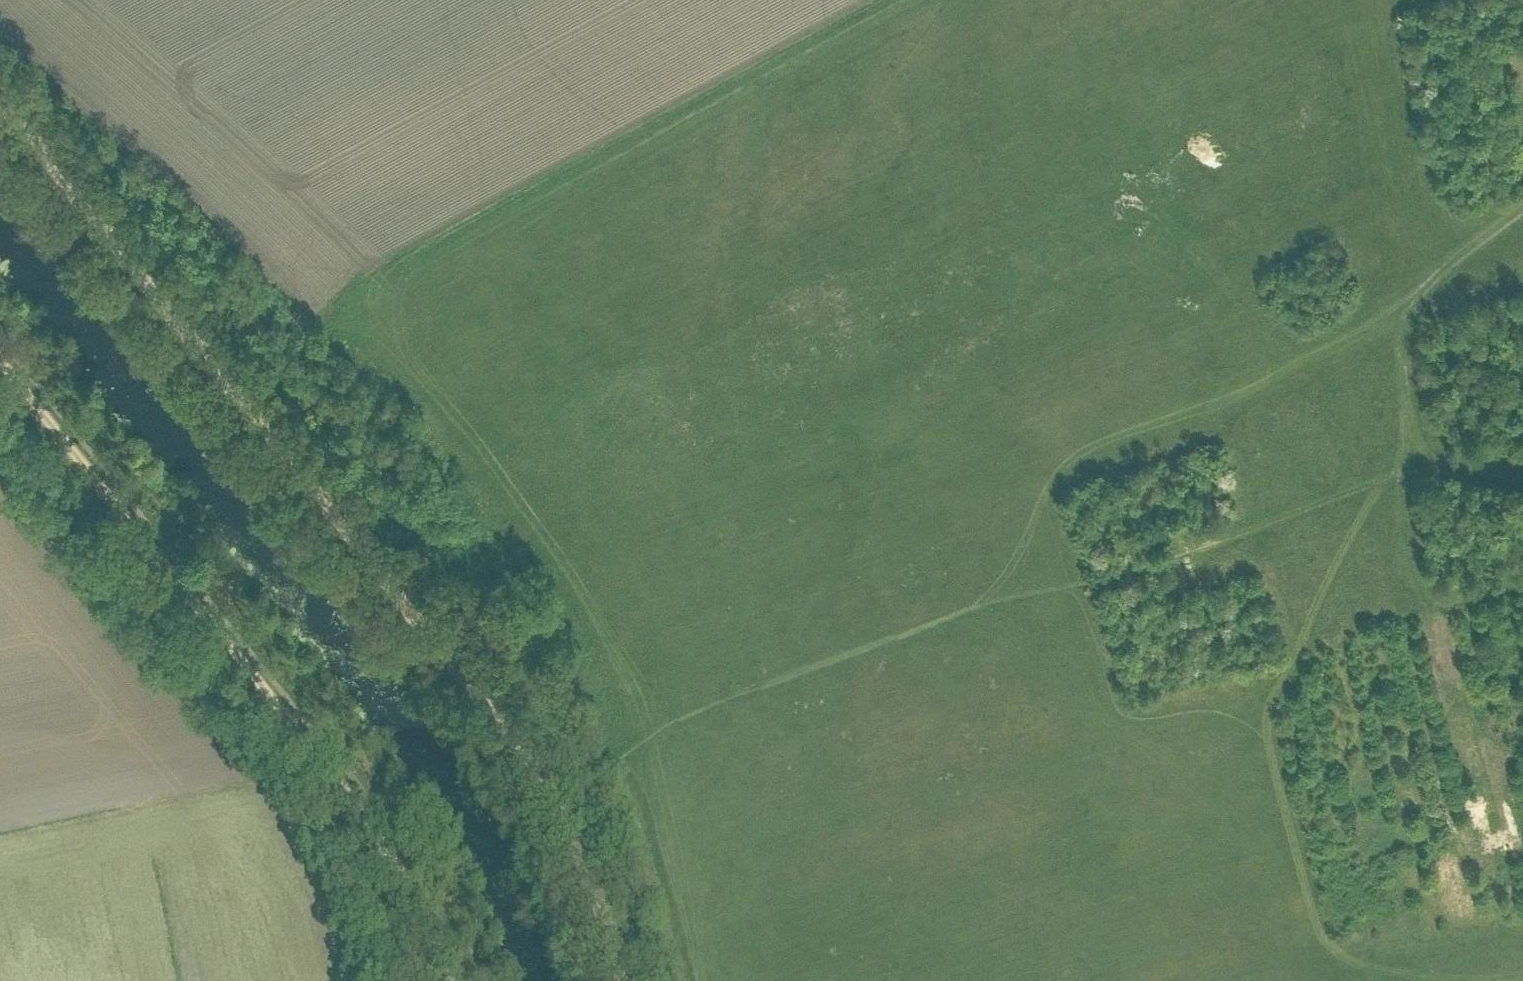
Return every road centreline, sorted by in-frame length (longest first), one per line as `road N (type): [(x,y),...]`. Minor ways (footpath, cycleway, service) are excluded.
road 1 (track): [(0,101),(479,690),(557,812)]
road 2 (track): [(0,361),(331,775),(405,879),(446,980)]
road 3 (track): [(557,812),(621,980)]
road 4 (track): [(1522,205),(1405,305)]

